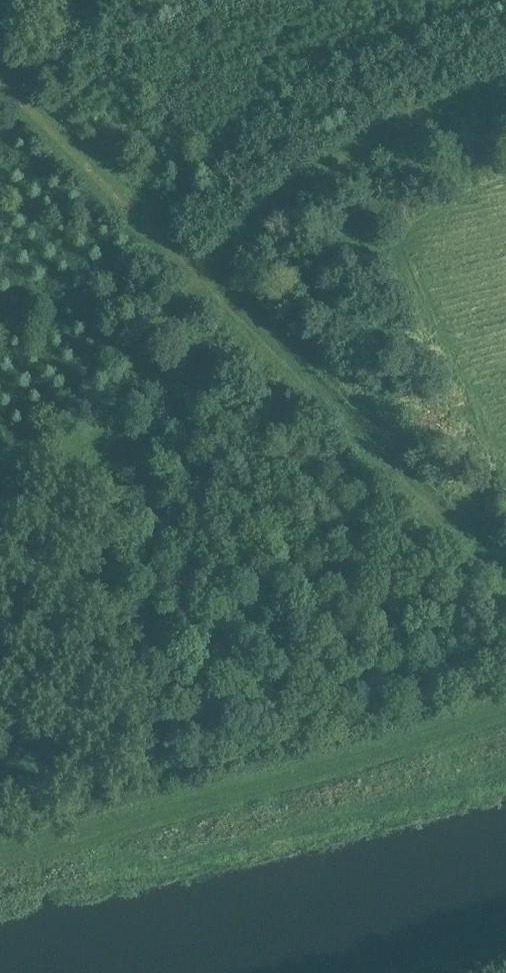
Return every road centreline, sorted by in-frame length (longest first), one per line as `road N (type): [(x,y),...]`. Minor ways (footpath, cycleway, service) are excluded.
road 1 (track): [(0,80),(181,264),(199,268),(345,154),(389,131),(505,93)]
road 2 (track): [(0,856),(200,809),(505,716)]

